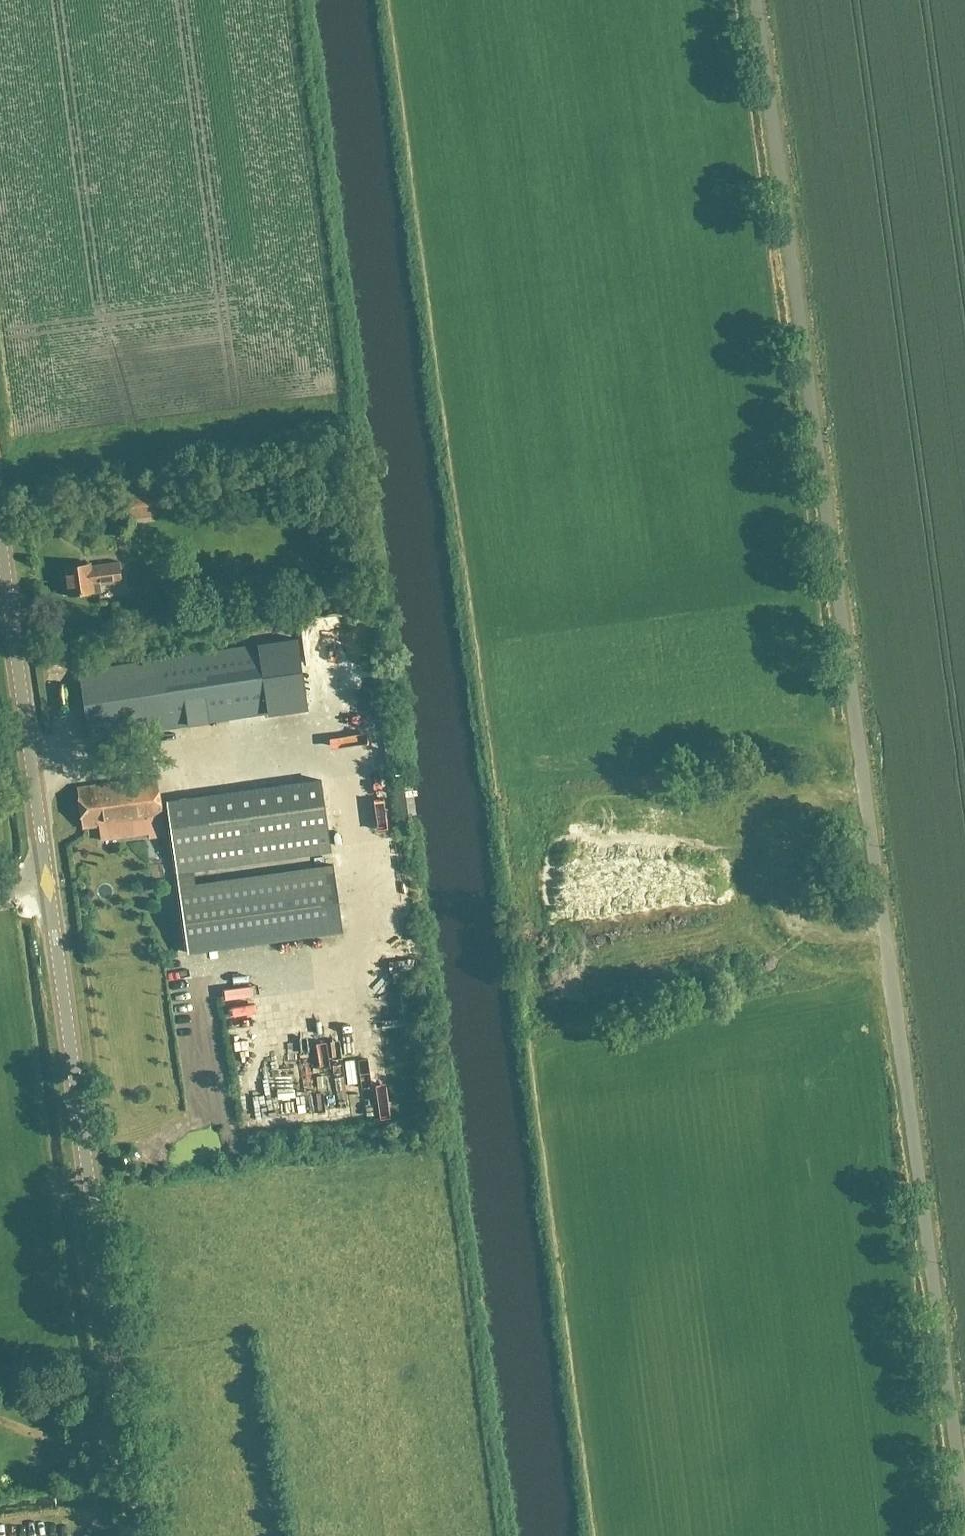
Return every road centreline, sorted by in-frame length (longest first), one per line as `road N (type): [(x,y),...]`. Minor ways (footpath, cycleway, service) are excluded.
road 1 (tertiary): [(134,1535),(45,888)]
road 2 (tertiary): [(45,888),(0,555)]

